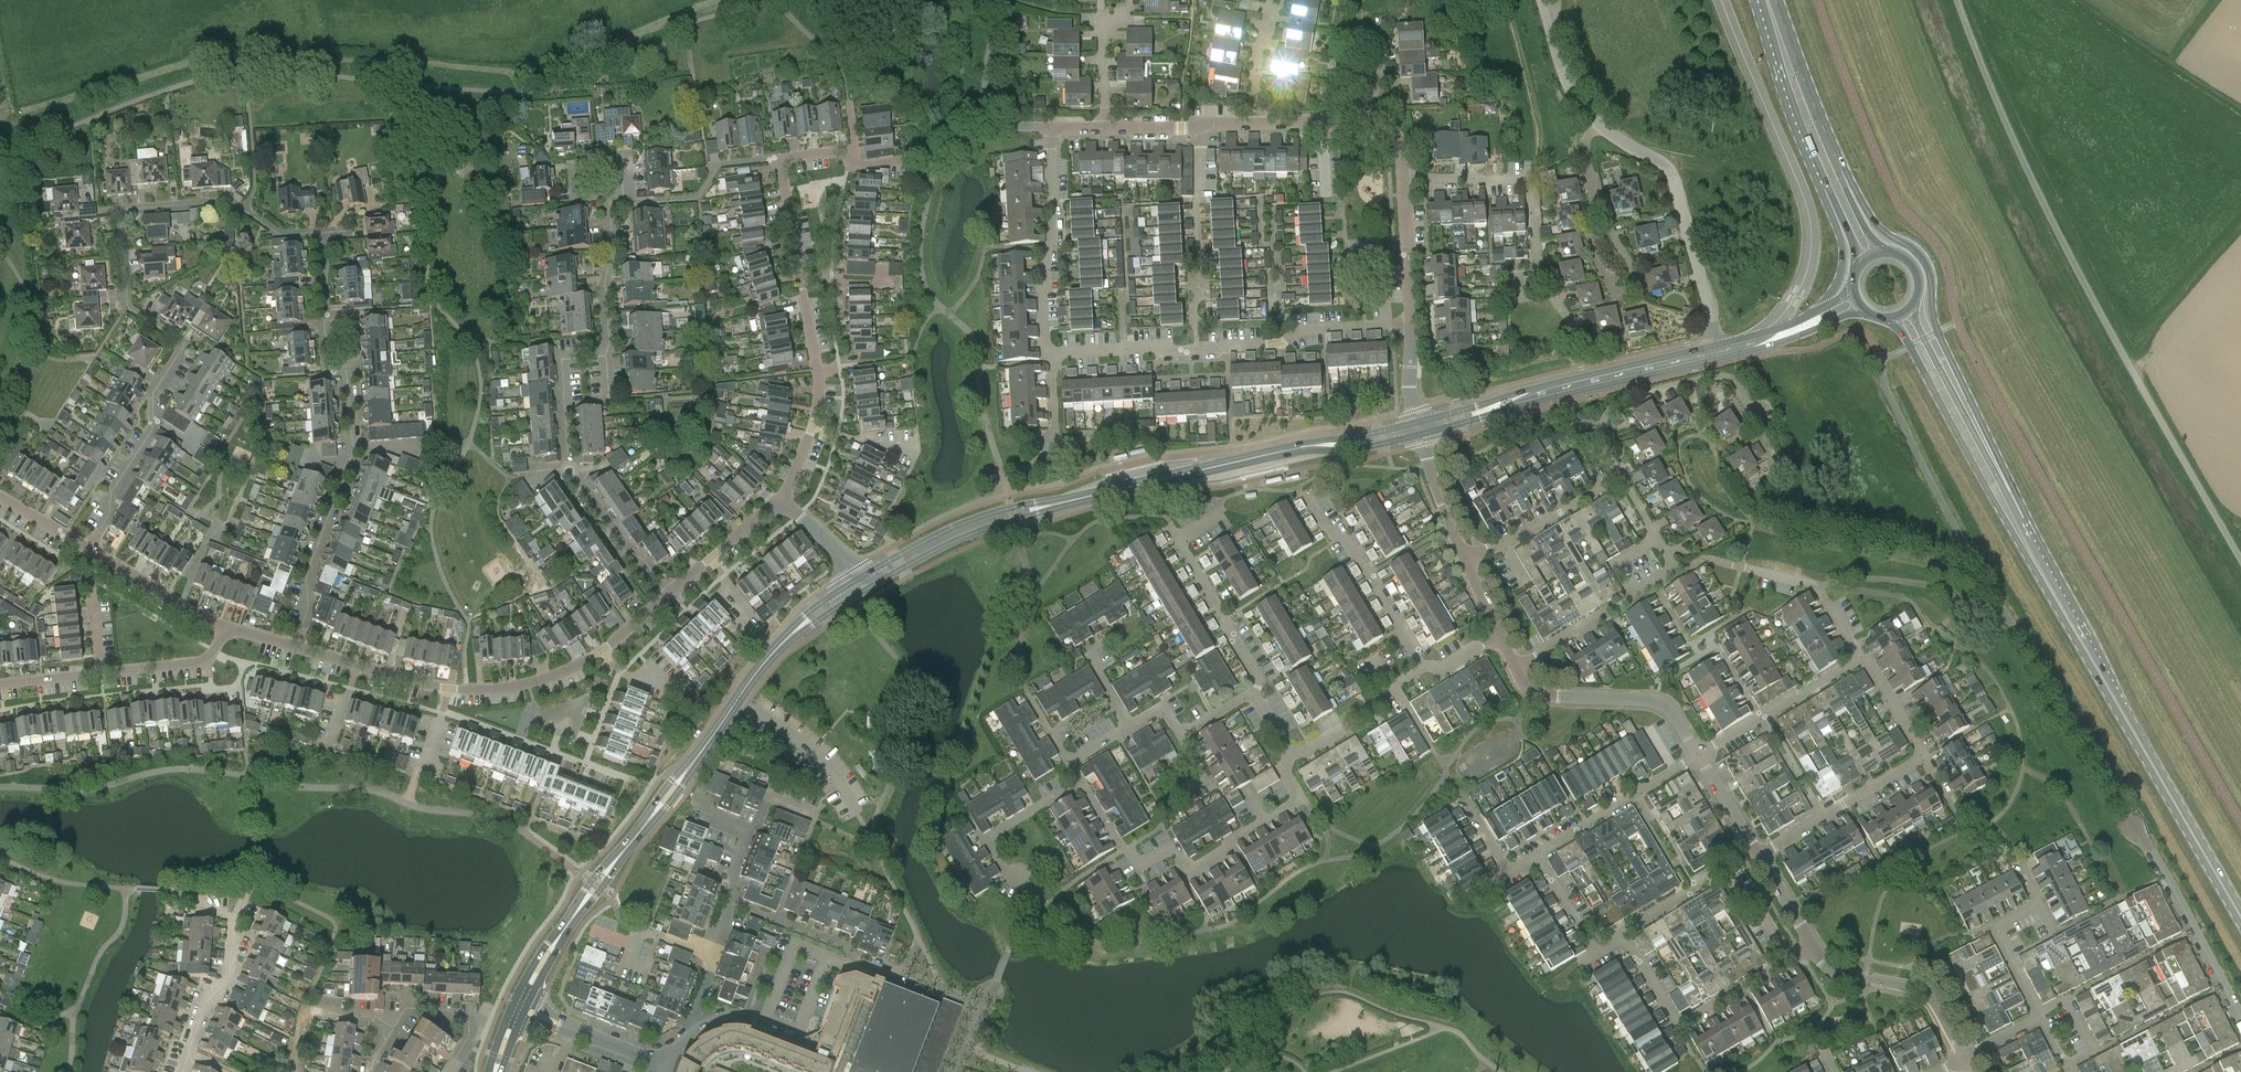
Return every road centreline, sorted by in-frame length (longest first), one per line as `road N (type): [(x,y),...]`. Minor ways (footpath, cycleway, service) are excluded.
road 1 (unclassified): [(2240,561),(2040,198),(1957,0)]
road 2 (residential): [(322,231),(279,233),(231,199),(120,209),(127,296),(187,335),(187,345),(153,394),(152,429),(112,492),(89,549)]
road 3 (tertiary): [(519,1005),(542,962),(767,659),(862,585)]
road 4 (secondary): [(2240,912),(2010,511)]
road 5 (tertiary): [(862,585),(989,520),(1296,448)]
road 6 (residential): [(1053,356),(1288,341),(1318,325),(1381,323)]
road 7 (residential): [(1080,781),(1123,851),(1144,861),(1173,849),(1190,866),(1294,799),(1285,759)]
road 8 (residential): [(298,646),(466,690),(525,685),(600,652)]
road 9 (residential): [(1403,179),(1537,173),(1540,276),(1578,331)]
road 10 (residential): [(780,158),(854,148),(859,165),(947,153),(1002,127),(1050,126)]
road 11 (residential): [(671,592),(633,557),(570,468),(561,357)]
road 12 (unclassified): [(1717,337),(1672,174),(1594,122)]
road 13 (secondary): [(1951,377),(1931,311),(1928,263),(1872,221),(1837,160)]
road 14 (tertiary): [(1720,351),(1486,410)]
road 15 (residential): [(1053,356),(1043,295),(1042,264),(1052,248),(1050,126)]
road 16 (residential): [(1381,323),(1373,250),(1337,236),(1321,117)]
road 17 (residential): [(781,499),(819,400),(800,279)]
road 18 (residential): [(1789,960),(1726,873),(1708,873),(1623,931)]
road 19 (secondary): [(1895,319),(1987,485),(2010,511)]
road 20 (residential): [(1700,756),(1665,704),(1549,696),(1526,685),(1517,668)]
road 21 (residential): [(2240,1014),(2134,821)]
road 22 (residential): [(1254,689),(1251,667),(1178,541),(1219,513)]
road 23 (residential): [(1422,667),(1343,535),(1332,533),(1304,493)]
road 24 (residential): [(1753,522),(1722,486),(1716,453),(1702,436),(1691,435),(1677,447),(1691,486),(1717,513)]
road 25 (residential): [(298,646),(311,558),(354,445)]
road 26 (residential): [(1962,1056),(1931,996),(1830,969),(1813,942)]
road 27 (residential): [(1594,194),(1634,274),(1627,290),(1611,286),(1591,250),(1591,212)]
road 28 (residential): [(1757,852),(1925,757)]
road 29 (residential): [(1535,856),(1700,756)]
road 30 (residential): [(1517,668),(1673,567)]
road 31 (residential): [(1700,756),(1859,662)]
road 32 (residential): [(1466,558),(1504,545),(1621,473)]
road 33 (residential): [(626,196),(697,198),(719,167),(780,158)]
road 34 (residential): [(1859,662),(1819,586),(1741,567)]
road 35 (residential): [(1285,759),(1422,667)]
road 36 (residential): [(189,1052),(231,971),(244,900)]
road 37 (residential): [(1019,880),(1002,866),(993,834),(1080,781)]
road 38 (residential): [(610,353),(605,284),(613,253),(605,198)]
road 39 (secondary): [(1819,168),(1846,258),(1842,284),(1820,313)]
road 40 (residential): [(658,1065),(519,1005)]
road 41 (residential): [(1129,727),(1164,709),(1180,728),(1254,689)]
road 42 (secondary): [(2010,511),(1994,453),(1951,377)]
road 43 (residential): [(724,901),(860,958)]
road 44 (residential): [(102,557),(228,628)]
road 45 (residential): [(671,592),(781,499)]
road 46 (residential): [(228,628),(218,649),(198,662),(102,670)]
road 47 (residential): [(1403,179),(1411,322)]
road 48 (residential): [(354,445),(348,366),(328,356),(325,315)]
road 49 (residential): [(1623,931),(1590,944),(1535,856)]
road 50 (residential): [(605,198),(577,195),(577,165),(621,160),(626,196)]
road 51 (residential): [(387,1021),(312,1016),(282,1071)]
road 52 (residential): [(451,1071),(470,1031),(432,1007),(387,1021)]
road 53 (unclassified): [(1594,122),(1567,84),(1542,0)]
road 54 (residential): [(1466,558),(1419,435)]
road 55 (residential): [(1680,1023),(1789,960)]
road 56 (tertiary): [(1296,448),(1361,450),(1419,435)]
road 57 (tertiary): [(1417,423),(1296,448)]
road 58 (residential): [(800,279),(780,158)]
road 59 (residential): [(1258,120),(1269,0)]

